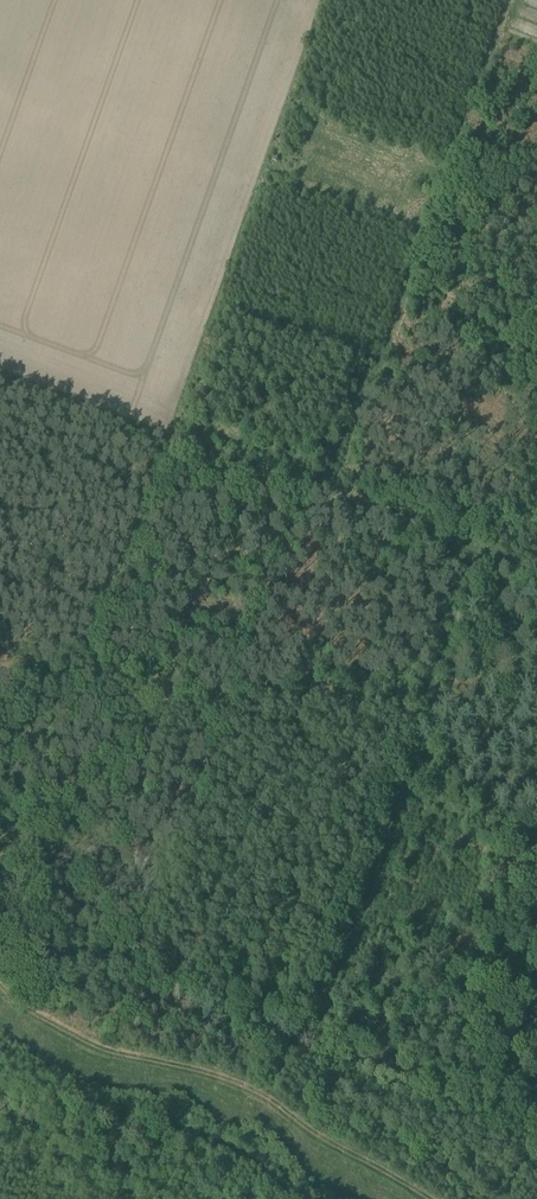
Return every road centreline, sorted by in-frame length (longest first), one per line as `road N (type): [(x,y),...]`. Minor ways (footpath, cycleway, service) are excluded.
road 1 (track): [(0,376),(536,570)]
road 2 (track): [(0,980),(63,1032),(110,1055),(165,1061),(265,1097),(422,1198)]

